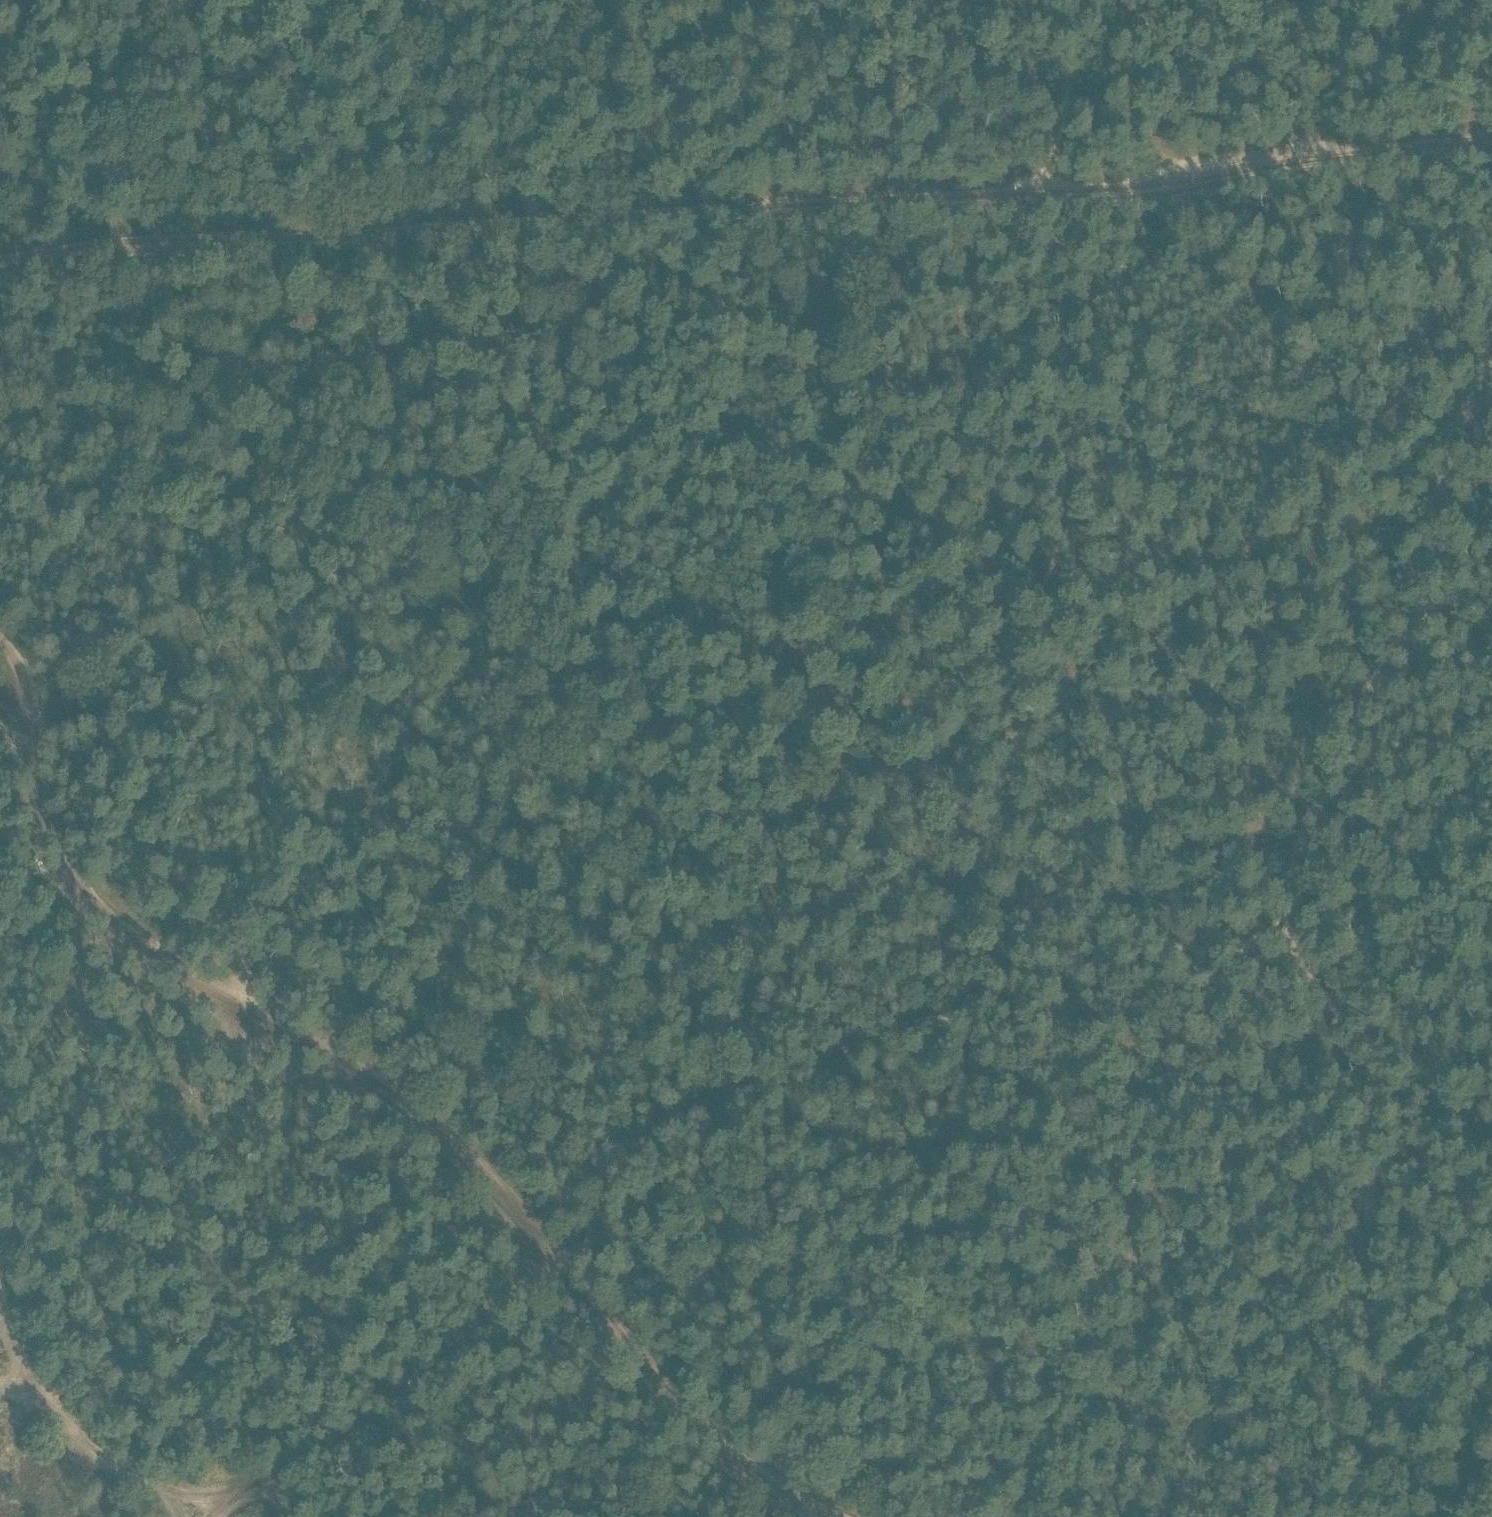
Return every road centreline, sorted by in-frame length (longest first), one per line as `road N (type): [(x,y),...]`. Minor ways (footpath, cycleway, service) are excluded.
road 1 (track): [(0,278),(439,217),(763,213),(1491,147)]
road 2 (track): [(834,1516),(739,1469),(548,1264),(486,1174),(358,1080),(88,960),(0,708)]
road 3 (track): [(207,1516),(227,1493),(301,1467),(432,1373),(548,1264)]
road 4 (track): [(227,1493),(136,1478),(70,1443),(26,1385),(0,1299)]

